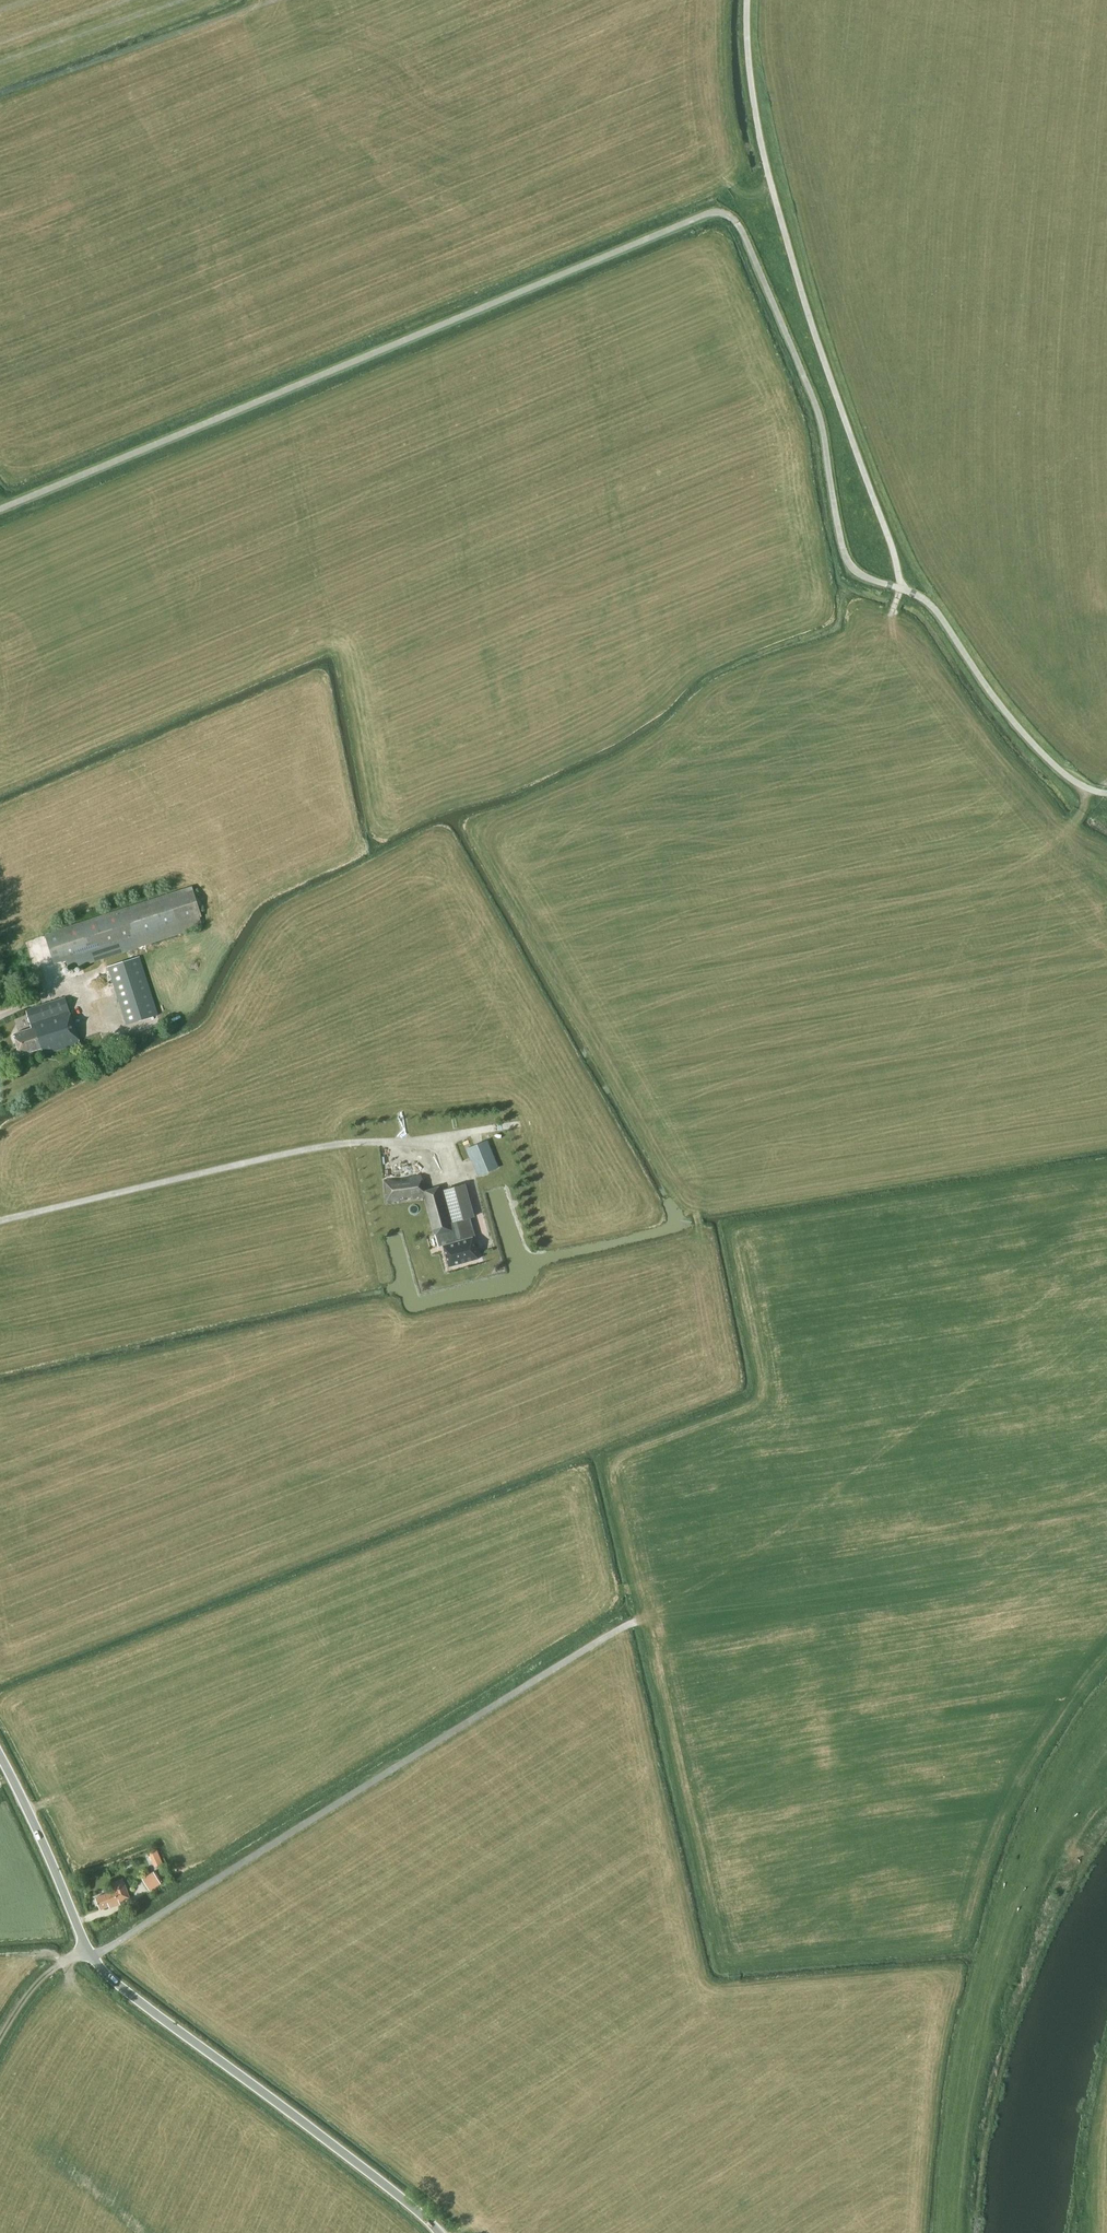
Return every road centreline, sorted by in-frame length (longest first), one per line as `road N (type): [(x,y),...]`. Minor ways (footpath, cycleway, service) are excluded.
road 1 (unclassified): [(439,2232),(99,1966),(0,1756)]
road 2 (track): [(87,1950),(33,1986),(0,2040)]

